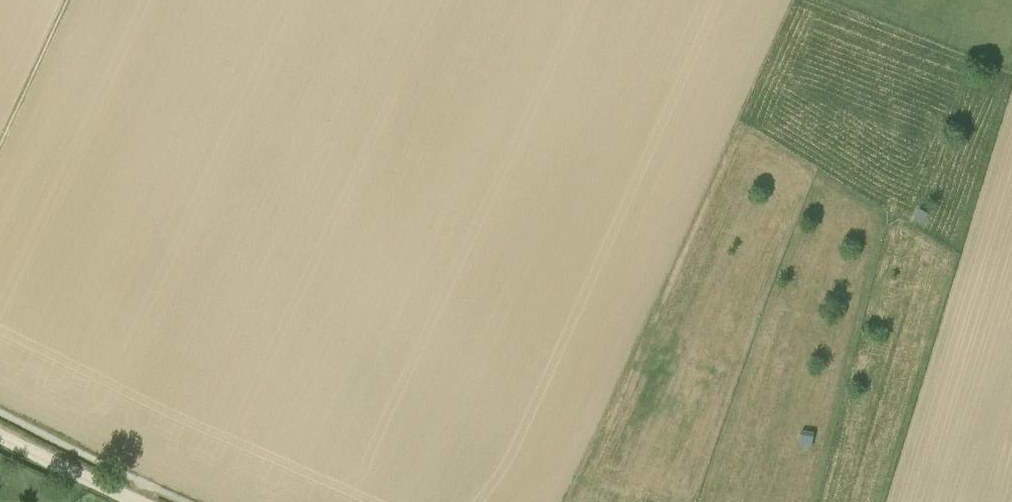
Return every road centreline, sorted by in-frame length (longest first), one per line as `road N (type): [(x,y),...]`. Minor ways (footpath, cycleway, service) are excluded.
road 1 (track): [(0,435),(140,501)]

